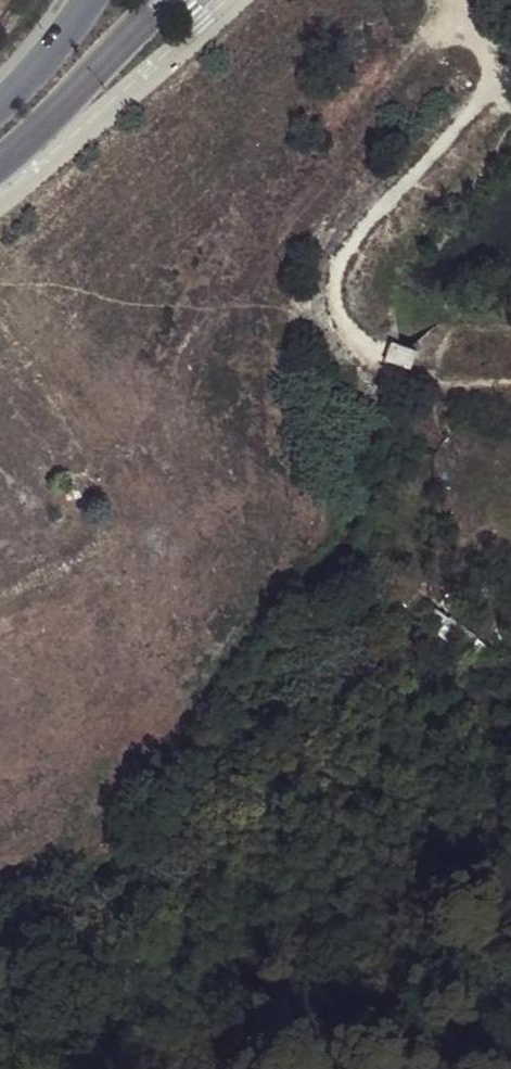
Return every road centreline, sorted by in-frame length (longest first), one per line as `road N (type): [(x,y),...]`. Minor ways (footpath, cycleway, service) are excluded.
road 1 (tertiary): [(85,0),(0,103)]

